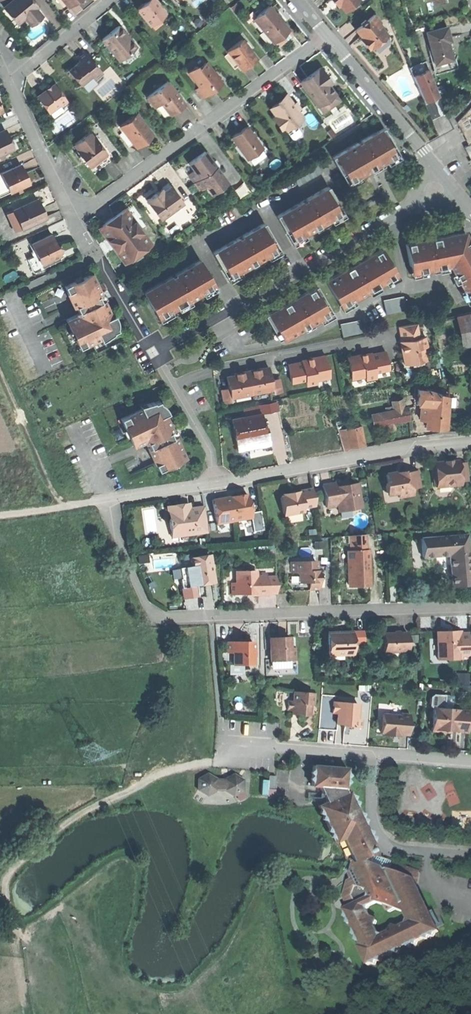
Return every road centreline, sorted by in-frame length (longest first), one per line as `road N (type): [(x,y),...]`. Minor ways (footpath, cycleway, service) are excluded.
road 1 (residential): [(470,609),(160,619),(149,612),(120,546),(108,500),(216,484)]
road 2 (residential): [(443,180),(154,352)]
road 3 (track): [(234,746),(219,760),(153,778),(47,838),(12,870),(9,914),(0,922)]
road 4 (residential): [(327,34),(76,212)]
road 5 (residential): [(216,484),(470,439)]
road 6 (residential): [(470,855),(399,848),(380,832),(374,754)]
road 7 (residential): [(424,151),(327,34)]
road 8 (track): [(0,374),(47,486),(67,507)]
road 9 (residential): [(13,78),(76,212)]
road 10 (residential): [(154,352),(213,458),(216,484)]
road 11 (residential): [(234,746),(374,754)]
road 12 (residential): [(109,0),(13,78)]

